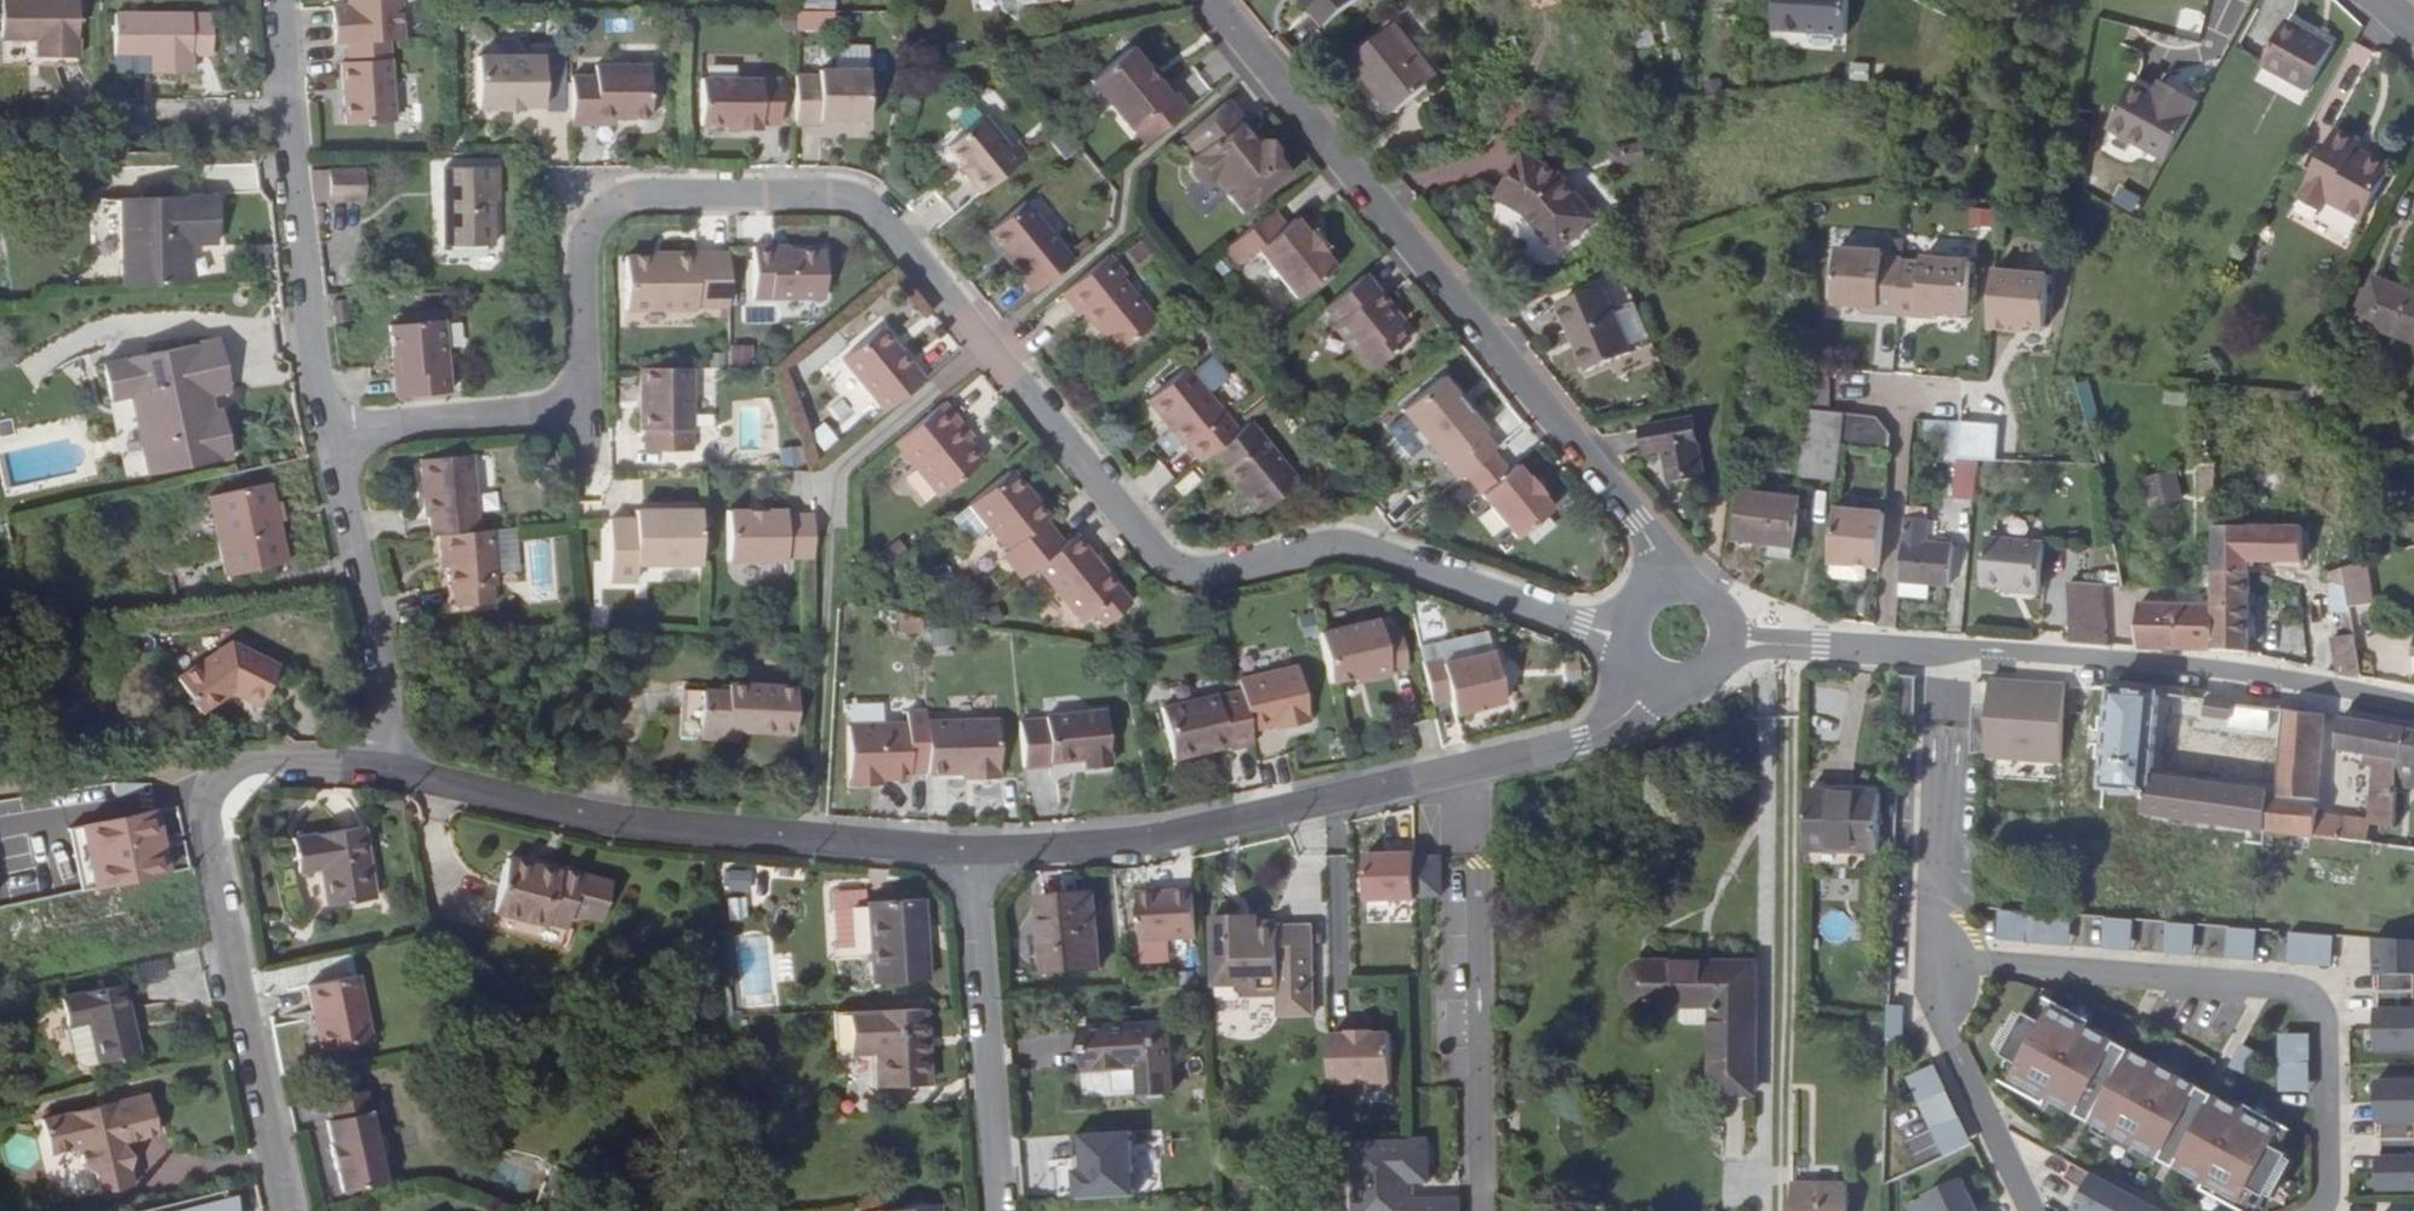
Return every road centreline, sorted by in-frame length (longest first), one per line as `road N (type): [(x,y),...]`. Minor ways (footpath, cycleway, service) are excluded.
road 1 (residential): [(335,434),(569,413),(585,370),(587,243),(602,217),(630,203),(843,202),(874,221),(1136,546),(1174,569),(1209,575),(1345,551),(1580,625)]
road 2 (residential): [(1667,585),(1656,542),(1213,0)]
road 3 (residential): [(1730,633),(1747,643),(2235,675),(2413,707)]
road 4 (residential): [(386,764),(669,830),(974,857)]
road 5 (residential): [(974,857),(1055,850),(1467,766)]
road 6 (residential): [(226,774),(215,790),(215,832),(293,1210)]
road 7 (residential): [(1467,766),(1476,1210)]
road 8 (residential): [(280,0),(313,340),(335,434)]
road 9 (residential): [(974,857),(1007,1210)]
road 10 (residential): [(335,434),(386,764)]
road 11 (residential): [(1467,766),(1582,741),(1659,685)]
road 12 (residential): [(226,774),(263,763),(386,764)]

